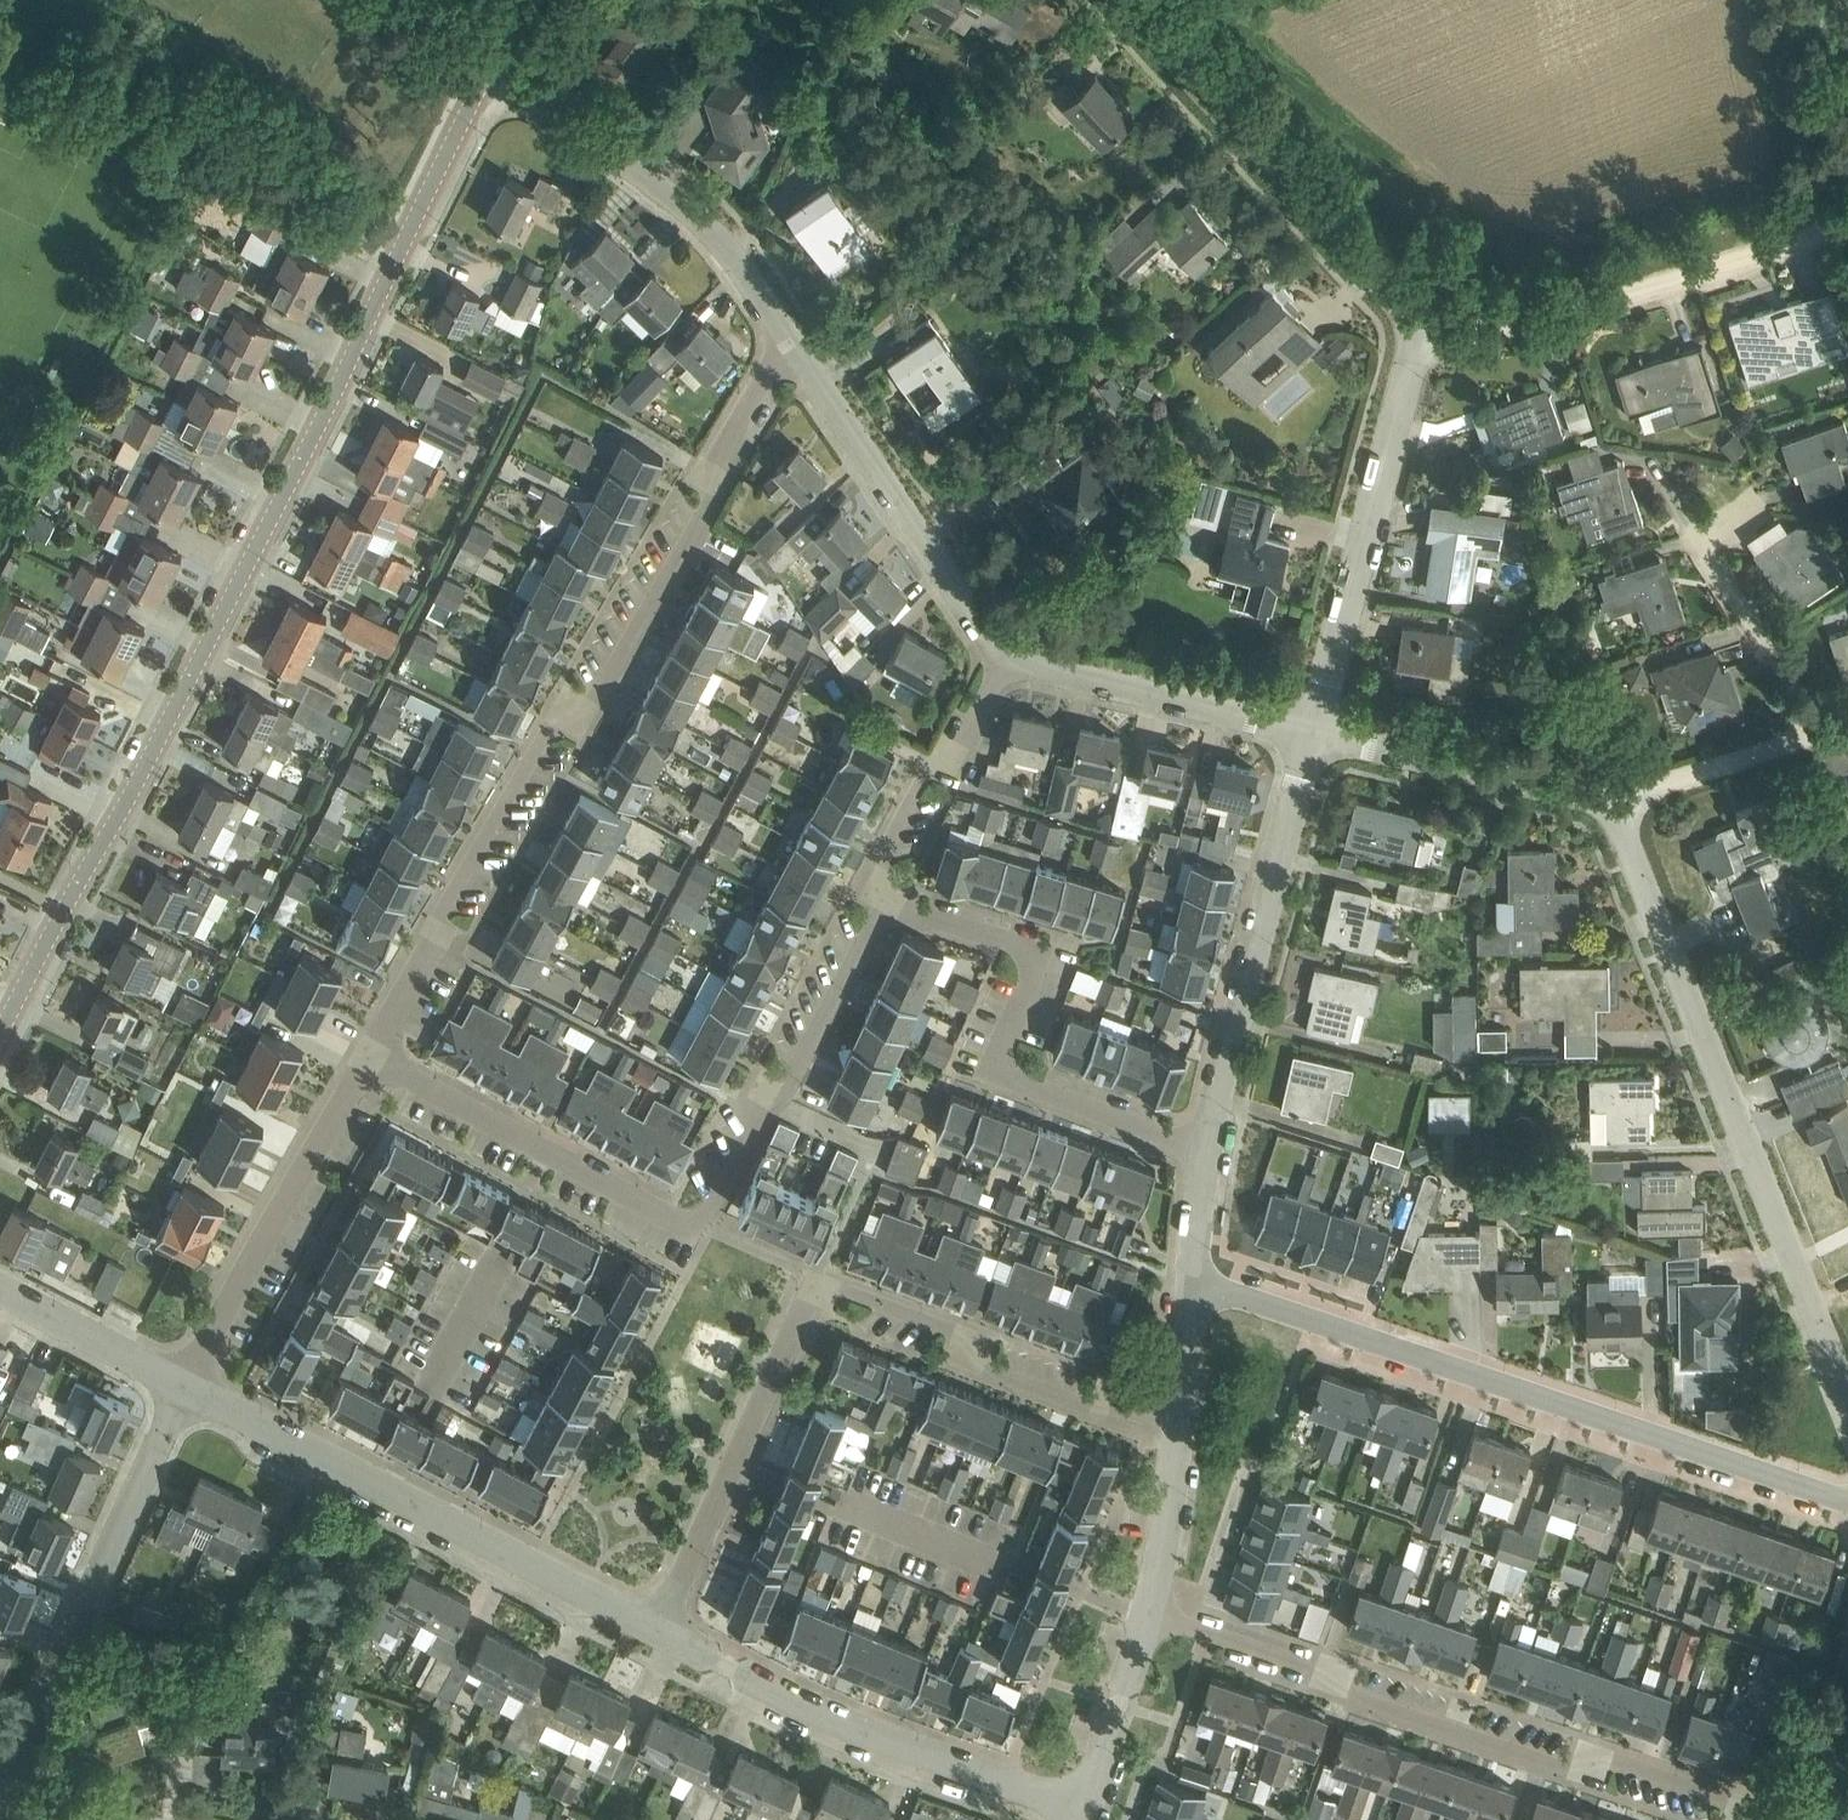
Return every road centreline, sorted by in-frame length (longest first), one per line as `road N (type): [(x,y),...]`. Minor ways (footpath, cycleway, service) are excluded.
road 1 (secondary): [(0,1031),(495,61)]
road 2 (residential): [(372,1052),(435,945),(436,917),(554,720),(594,704),(771,370),(797,350)]
road 3 (residential): [(654,1625),(814,1278),(952,1328),(981,1365),(1093,1409),(1116,1402),(1180,1423)]
road 4 (residential): [(372,1052),(694,1224),(722,1194),(787,1085),(884,896)]
road 5 (residential): [(1847,1505),(1194,1290)]
road 6 (residential): [(1743,1819),(1727,1797),(1612,1758),(1573,1770),(1346,1696),(1327,1672),(1148,1609)]
road 7 (unclassified): [(1847,1388),(1626,829),(1610,810)]
road 8 (residential): [(654,1625),(188,1387)]
road 9 (residential): [(1204,1147),(992,1073),(1041,952),(884,896)]
road 10 (residential): [(1080,1811),(786,1695),(654,1625)]
road 11 (residential): [(1416,357),(1413,320),(1388,281),(1131,0)]
road 12 (residential): [(0,1798),(188,1387)]
road 13 (residential): [(1416,357),(1847,224)]
road 14 (residential): [(1204,1147),(1318,732)]
road 15 (unclassified): [(797,350),(691,203),(495,61)]
road 16 (residential): [(1318,732),(1416,357)]
road 17 (residential): [(188,1387),(372,1052)]
road 18 (unclassified): [(1011,653),(797,350)]
road 19 (unclassified): [(1318,732),(1011,653)]
road 20 (unclassified): [(1610,810),(1582,792),(1318,732)]
road 21 (residential): [(884,896),(871,877),(927,771),(955,752),(1011,653)]
road 22 (residential): [(1818,733),(1696,532),(1745,509)]
road 23 (residential): [(1610,810),(1639,787),(1818,733)]
road 24 (residential): [(1080,1811),(1148,1609)]
road 25 (residential): [(188,1387),(0,1290)]
road 26 (residential): [(1148,1609),(1180,1423)]
road 27 (residential): [(1194,1290),(1204,1147)]
road 28 (residential): [(1180,1423),(1194,1290)]

